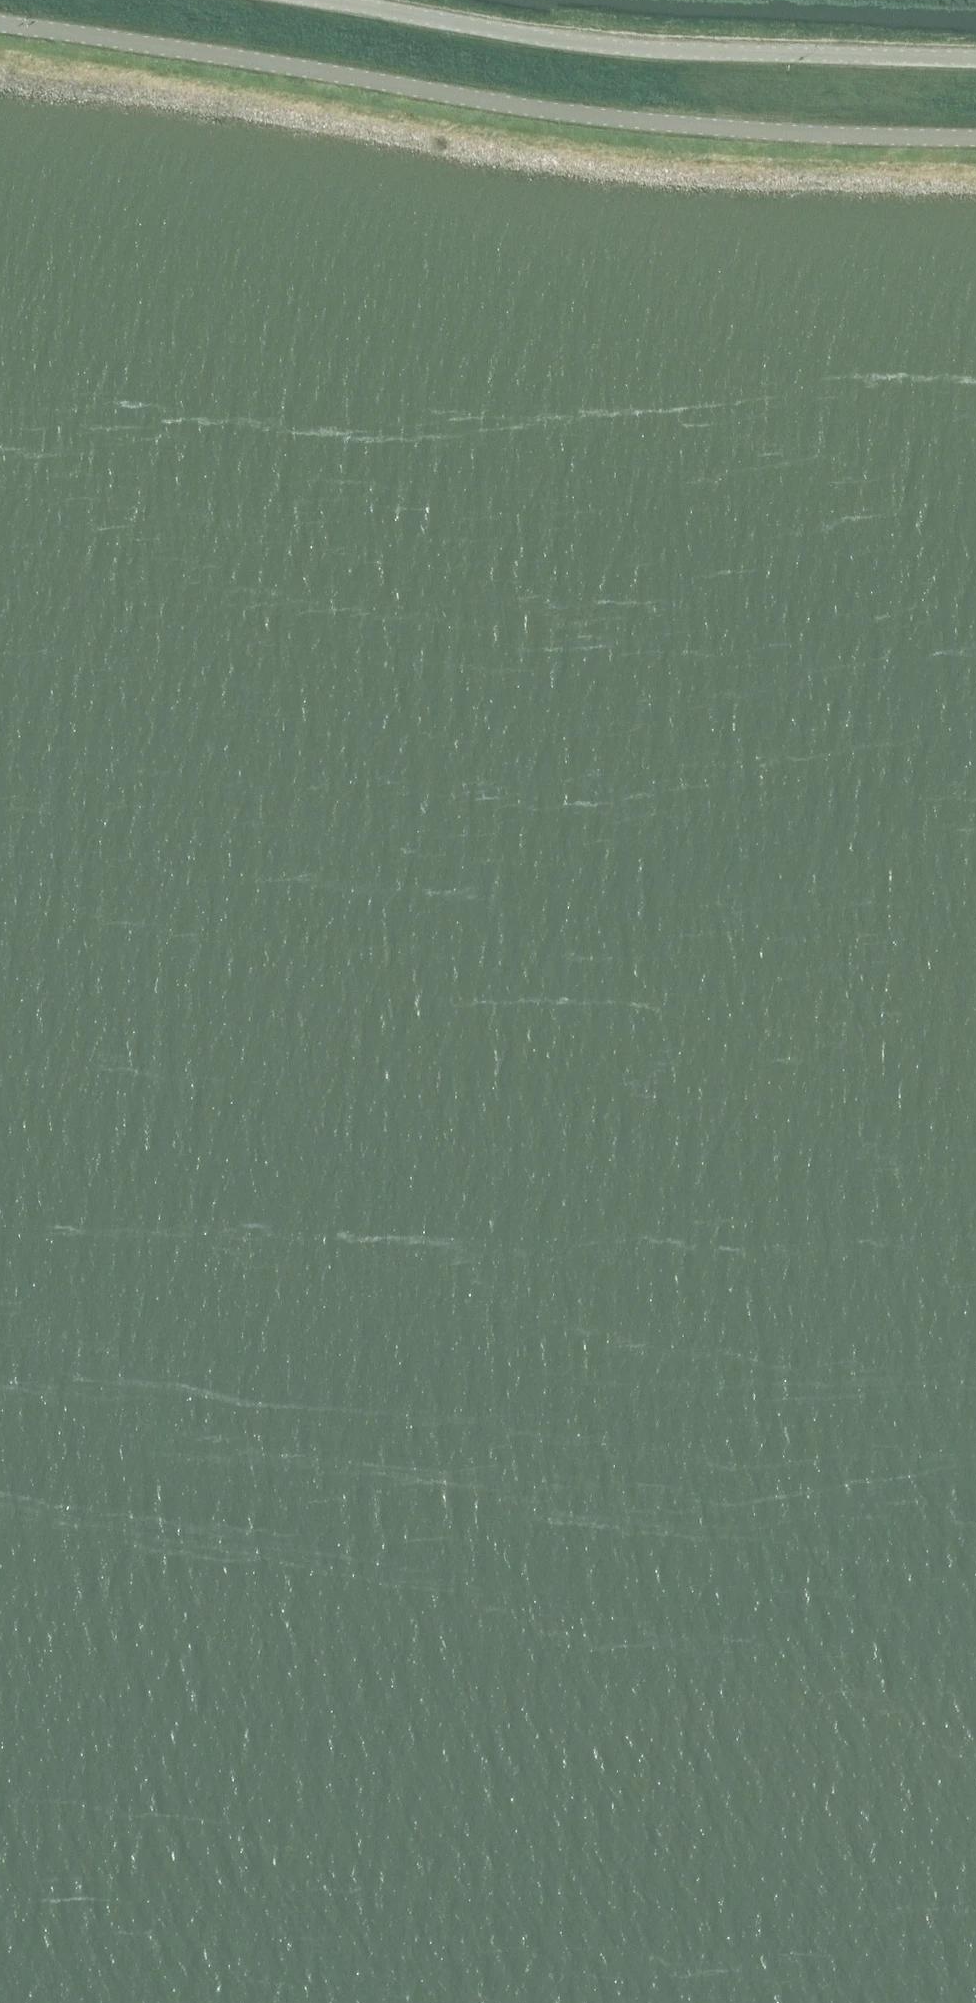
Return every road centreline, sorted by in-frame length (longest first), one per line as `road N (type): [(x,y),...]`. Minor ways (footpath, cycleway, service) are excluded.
road 1 (tertiary): [(0,21),(610,114),(755,128),(975,133)]
road 2 (unclassified): [(328,0),(631,50),(975,58)]

